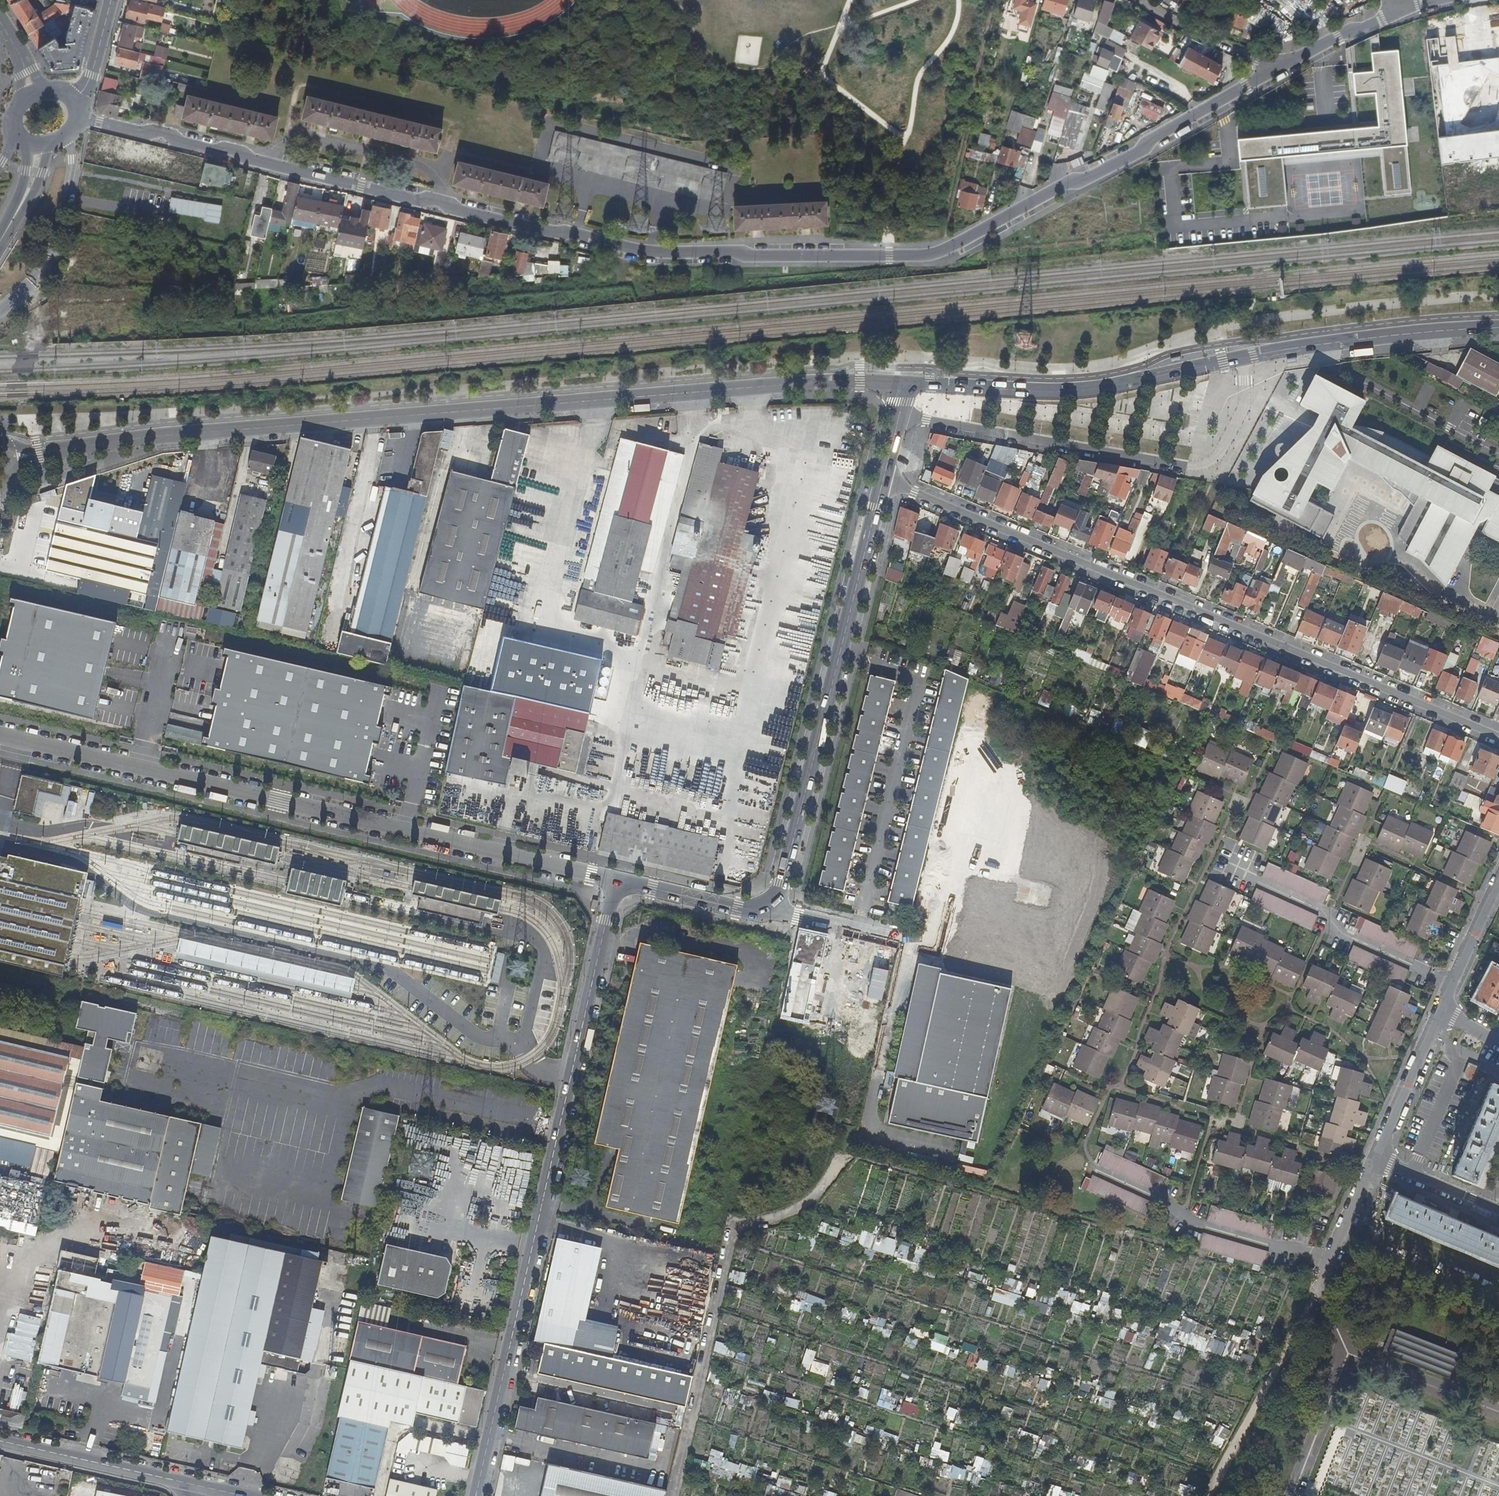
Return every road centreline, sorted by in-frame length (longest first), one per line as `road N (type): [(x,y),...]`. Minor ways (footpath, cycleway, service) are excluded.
road 1 (residential): [(77,117),(640,249),(923,255),(1082,181),(1278,68)]
road 2 (tertiary): [(904,382),(246,428),(7,459)]
road 3 (residential): [(1498,737),(883,478)]
road 4 (unclassified): [(0,736),(616,879)]
road 5 (unclassified): [(476,1495),(616,879)]
road 6 (unclassified): [(762,908),(780,891),(883,478)]
road 7 (residential): [(899,414),(1198,466),(1216,457),(1242,410),(1242,357)]
road 8 (track): [(843,1154),(804,1205),(734,1224),(673,1495)]
road 9 (tertiary): [(1242,357),(1082,388),(904,382)]
road 10 (tertiary): [(1498,327),(1242,357)]
road 11 (track): [(1207,1495),(1326,1274)]
road 12 (unclassified): [(0,1441),(197,1487)]
road 13 (residential): [(0,312),(51,254),(71,174),(69,133)]
road 14 (residential): [(1376,1159),(1442,1011)]
road 15 (residential): [(1140,0),(1278,68)]
road 16 (unclassified): [(616,879),(762,908)]
road 17 (unclassified): [(762,908),(903,939)]
road 18 (residential): [(1442,1011),(1498,886)]
road 19 (residential): [(1376,1159),(1498,1210)]
road 20 (residential): [(1278,68),(1395,13)]
road 21 (residential): [(1326,1274),(1376,1159)]

